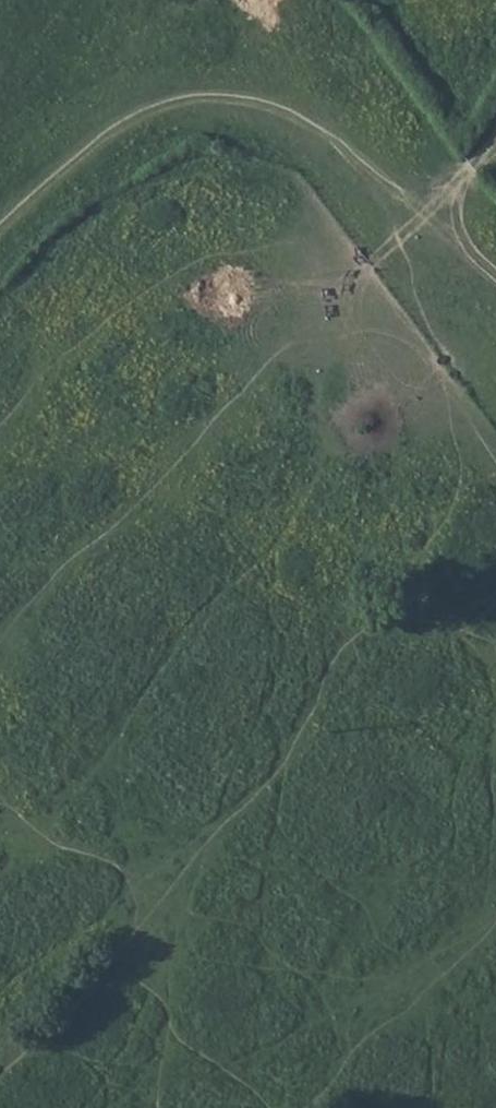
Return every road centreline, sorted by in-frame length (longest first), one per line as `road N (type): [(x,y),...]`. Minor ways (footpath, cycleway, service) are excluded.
road 1 (track): [(0,264),(150,132),(245,118),(389,190),(495,275)]

